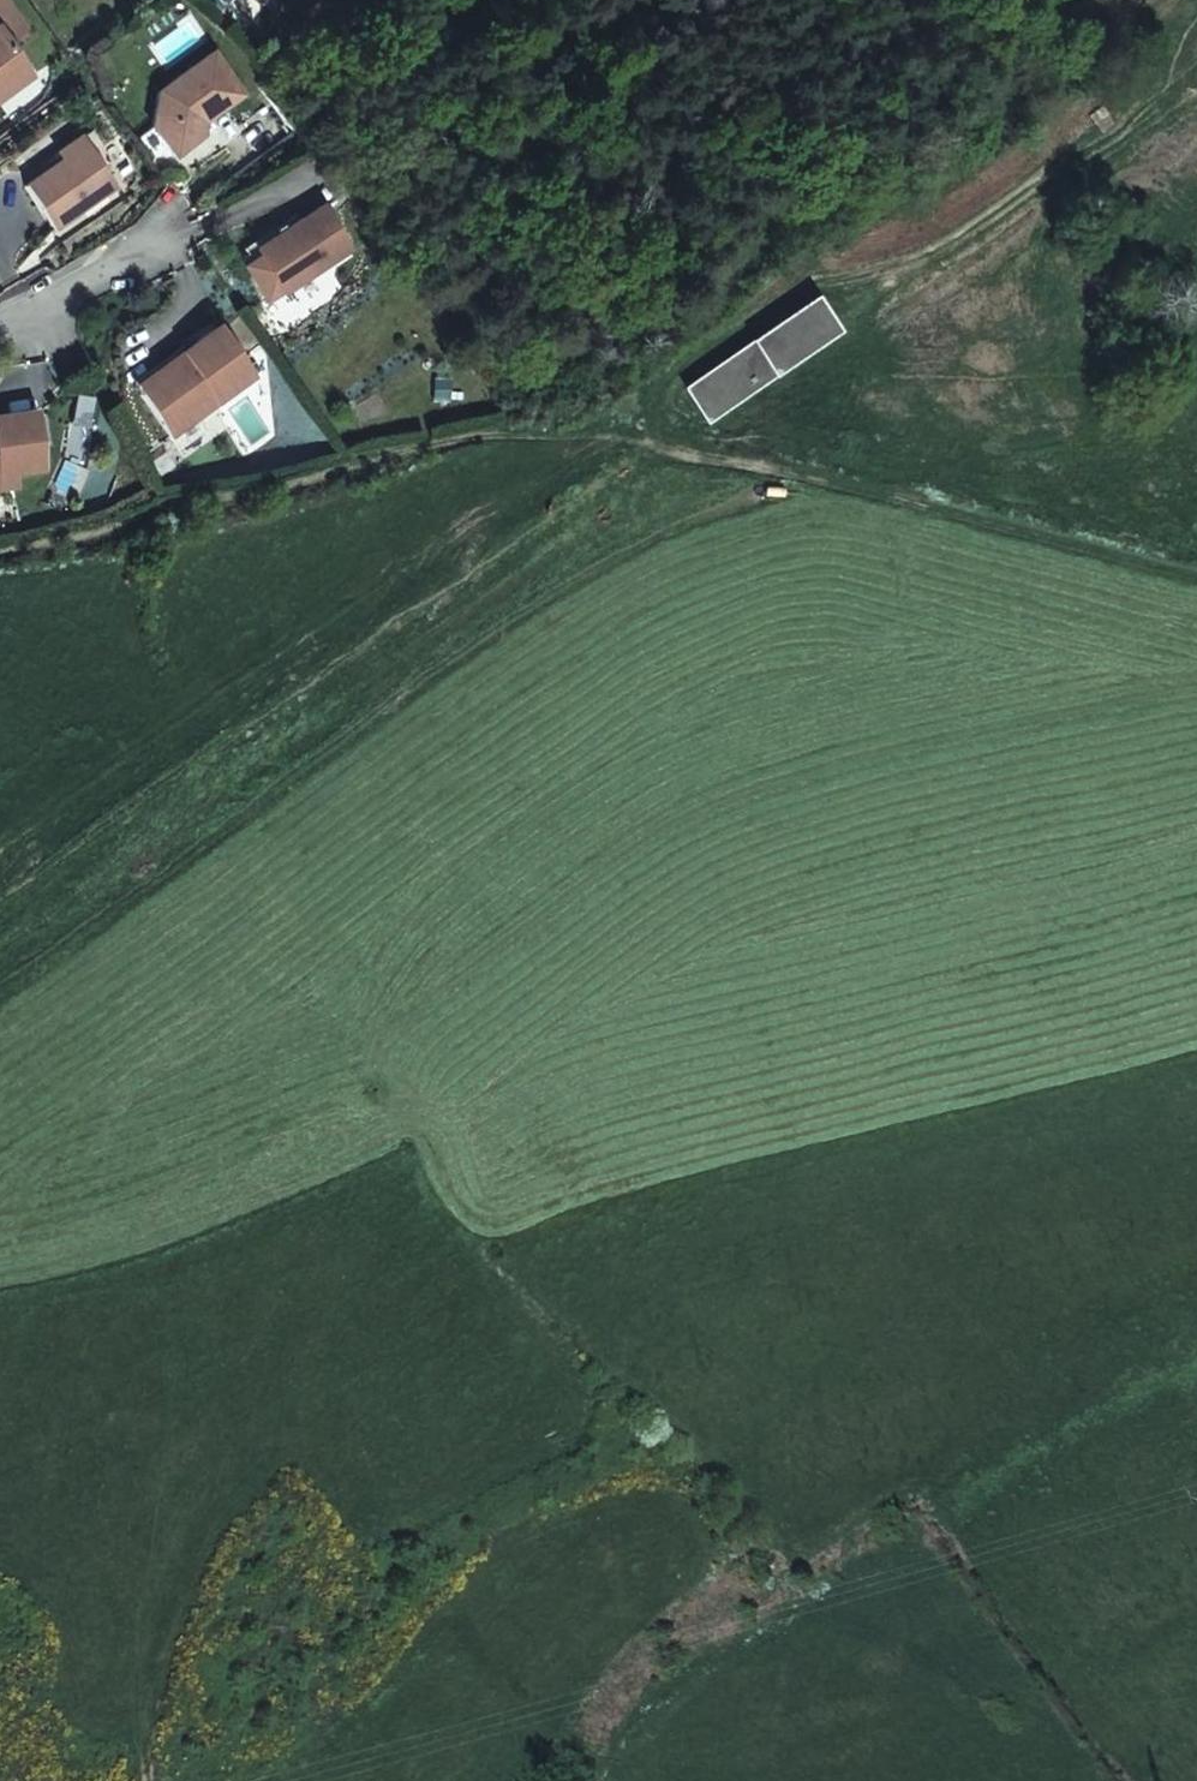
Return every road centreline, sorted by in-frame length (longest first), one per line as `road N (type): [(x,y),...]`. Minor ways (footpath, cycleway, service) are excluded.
road 1 (track): [(1196,567),(662,442),(508,435),(430,444),(319,479),(164,511),(0,558)]
road 2 (residential): [(0,329),(174,234)]

